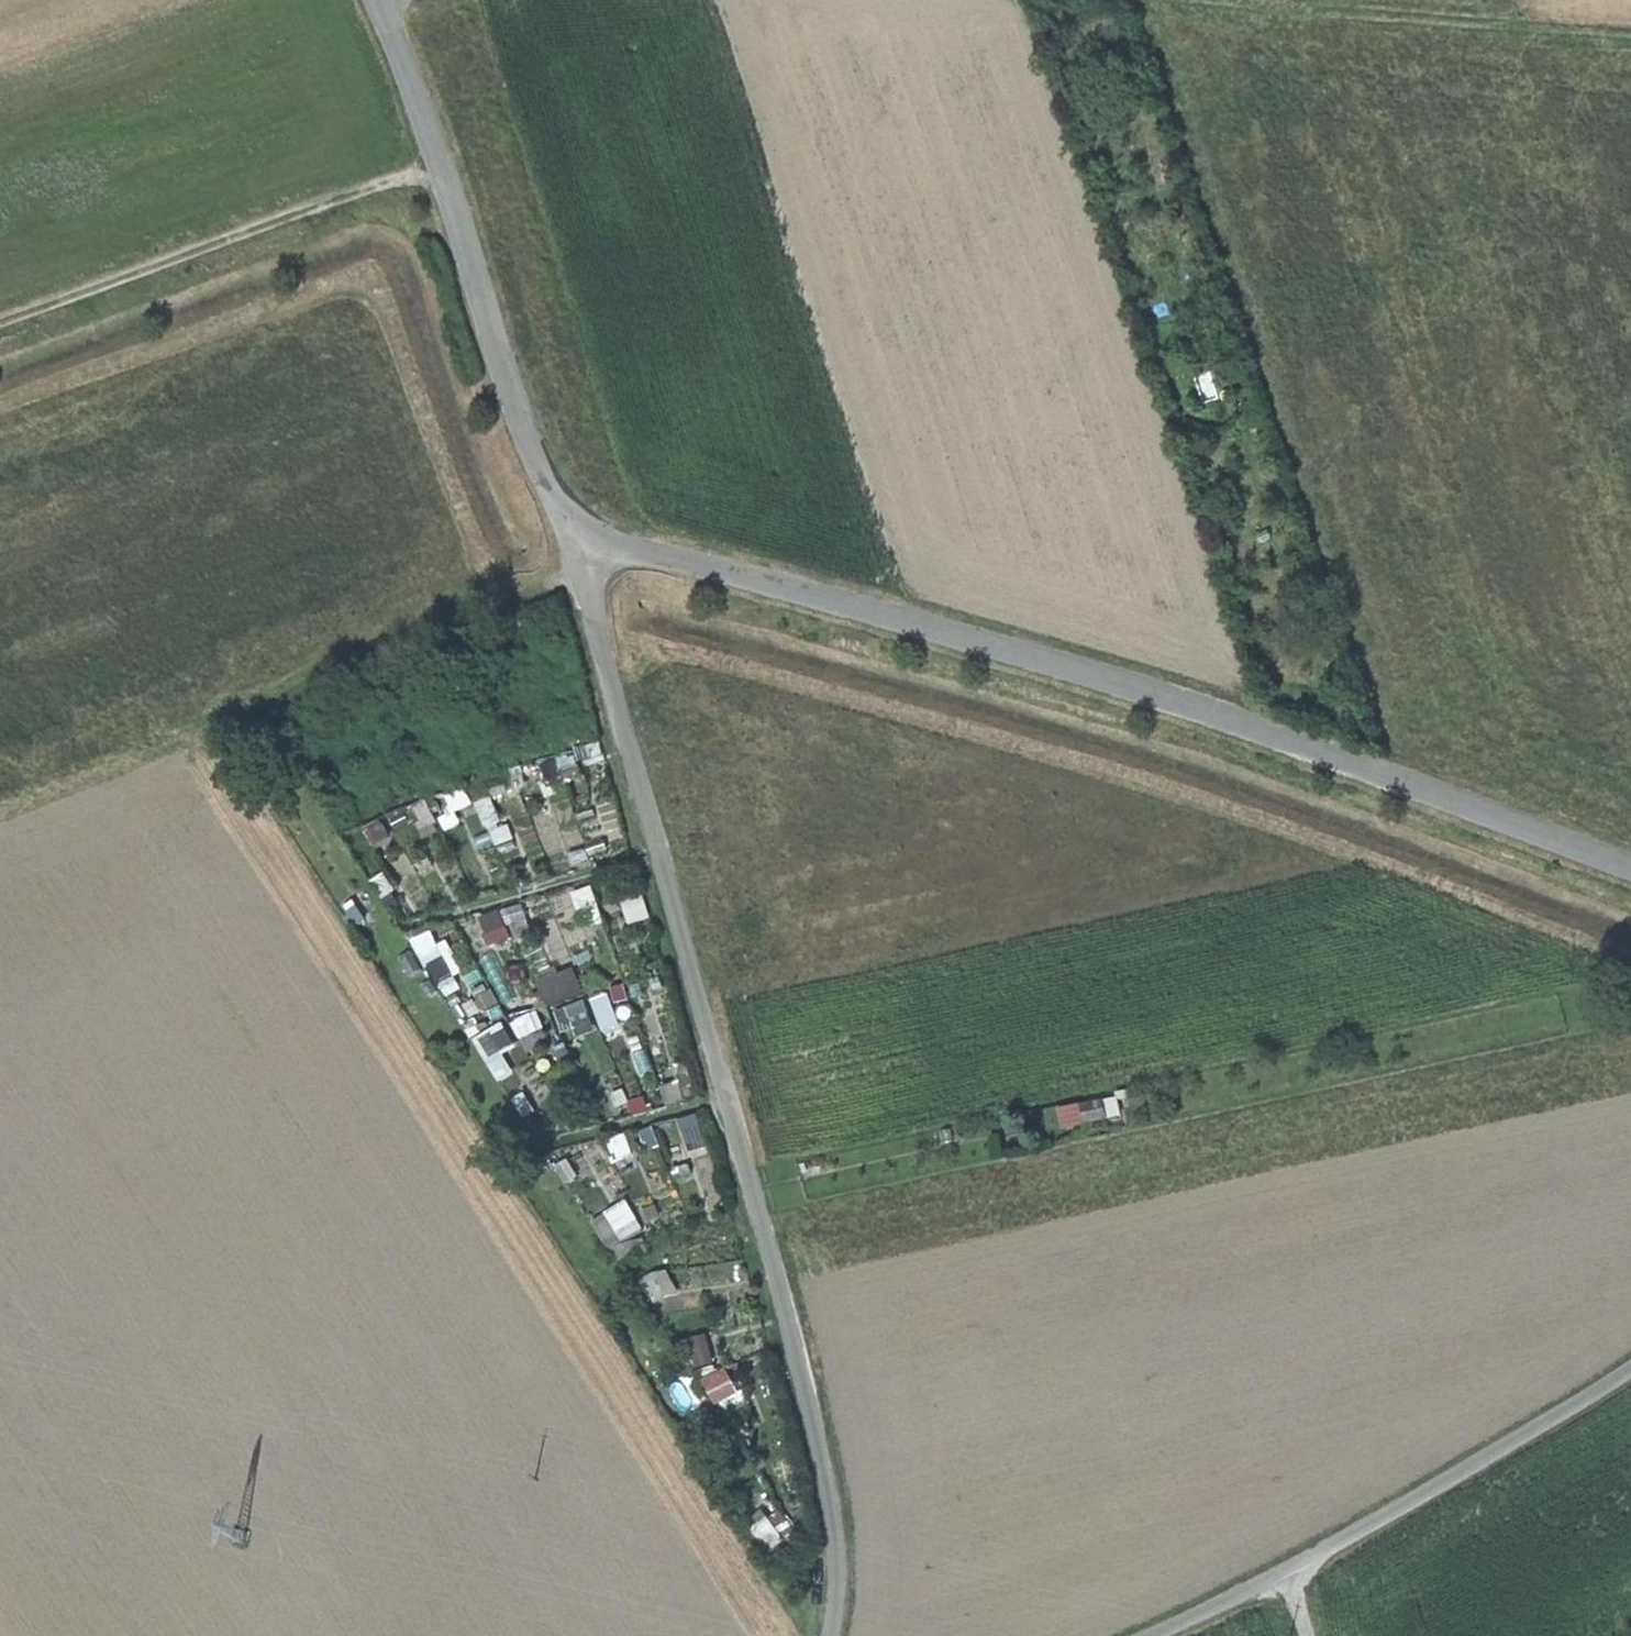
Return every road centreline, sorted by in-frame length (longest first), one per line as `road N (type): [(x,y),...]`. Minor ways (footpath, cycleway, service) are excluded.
road 1 (residential): [(1630,868),(1110,673),(865,604),(591,542),(537,449),(452,167),(383,0)]
road 2 (track): [(591,542),(600,620),(833,1457),(846,1556),(838,1635)]
road 3 (track): [(1630,1371),(1247,1595),(1150,1635)]
road 4 (track): [(452,167),(0,332)]

